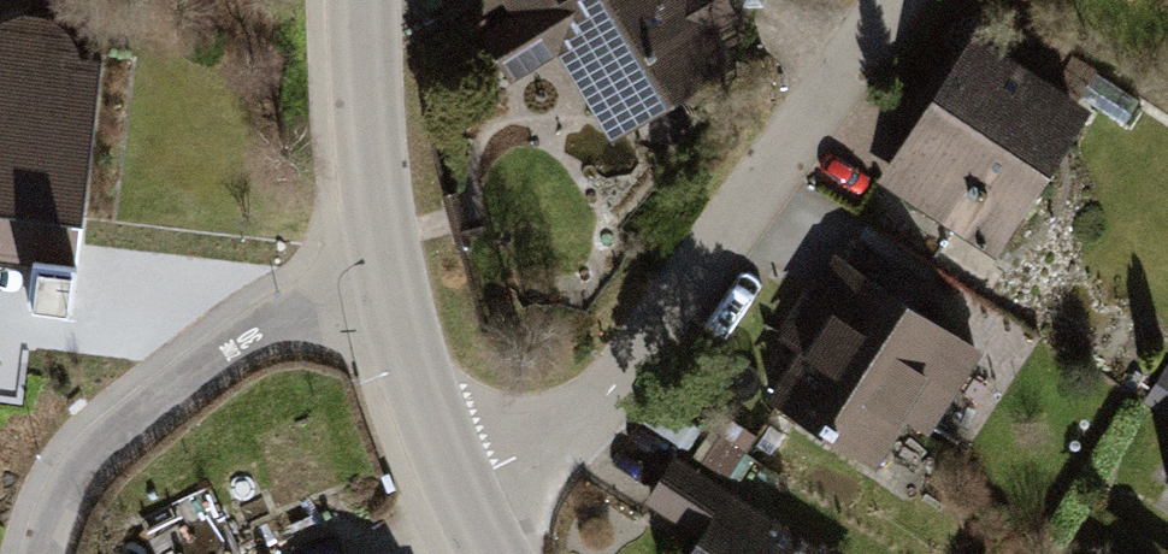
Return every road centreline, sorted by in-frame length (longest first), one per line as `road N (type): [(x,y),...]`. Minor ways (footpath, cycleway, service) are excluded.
road 1 (residential): [(463,488),(579,419),(623,373),(885,0)]
road 2 (residential): [(390,282),(288,317),(144,415),(77,478),(47,553)]
road 3 (tertiary): [(361,0),(390,282)]
road 4 (tertiary): [(390,282),(406,350),(463,488)]

